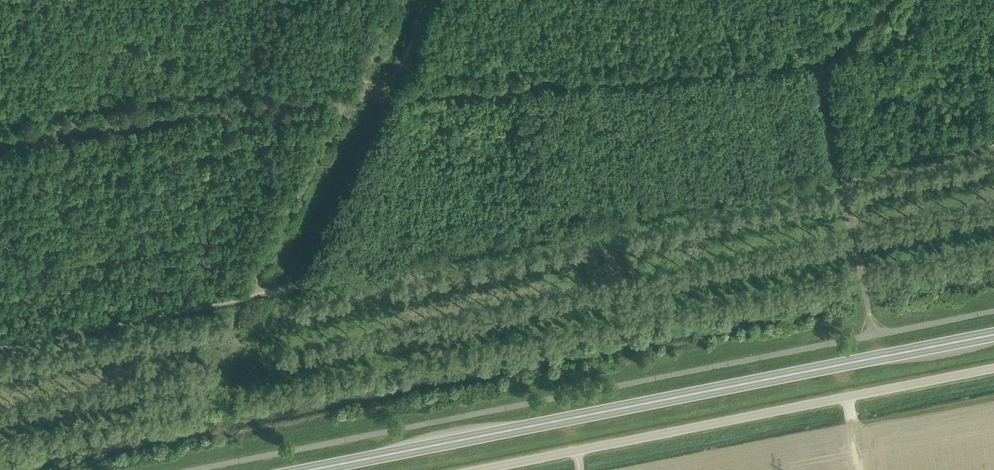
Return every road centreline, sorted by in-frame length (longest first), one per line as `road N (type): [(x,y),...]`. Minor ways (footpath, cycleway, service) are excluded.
road 1 (trunk): [(295,469),(993,330)]
road 2 (unclassified): [(478,469),(993,368)]

